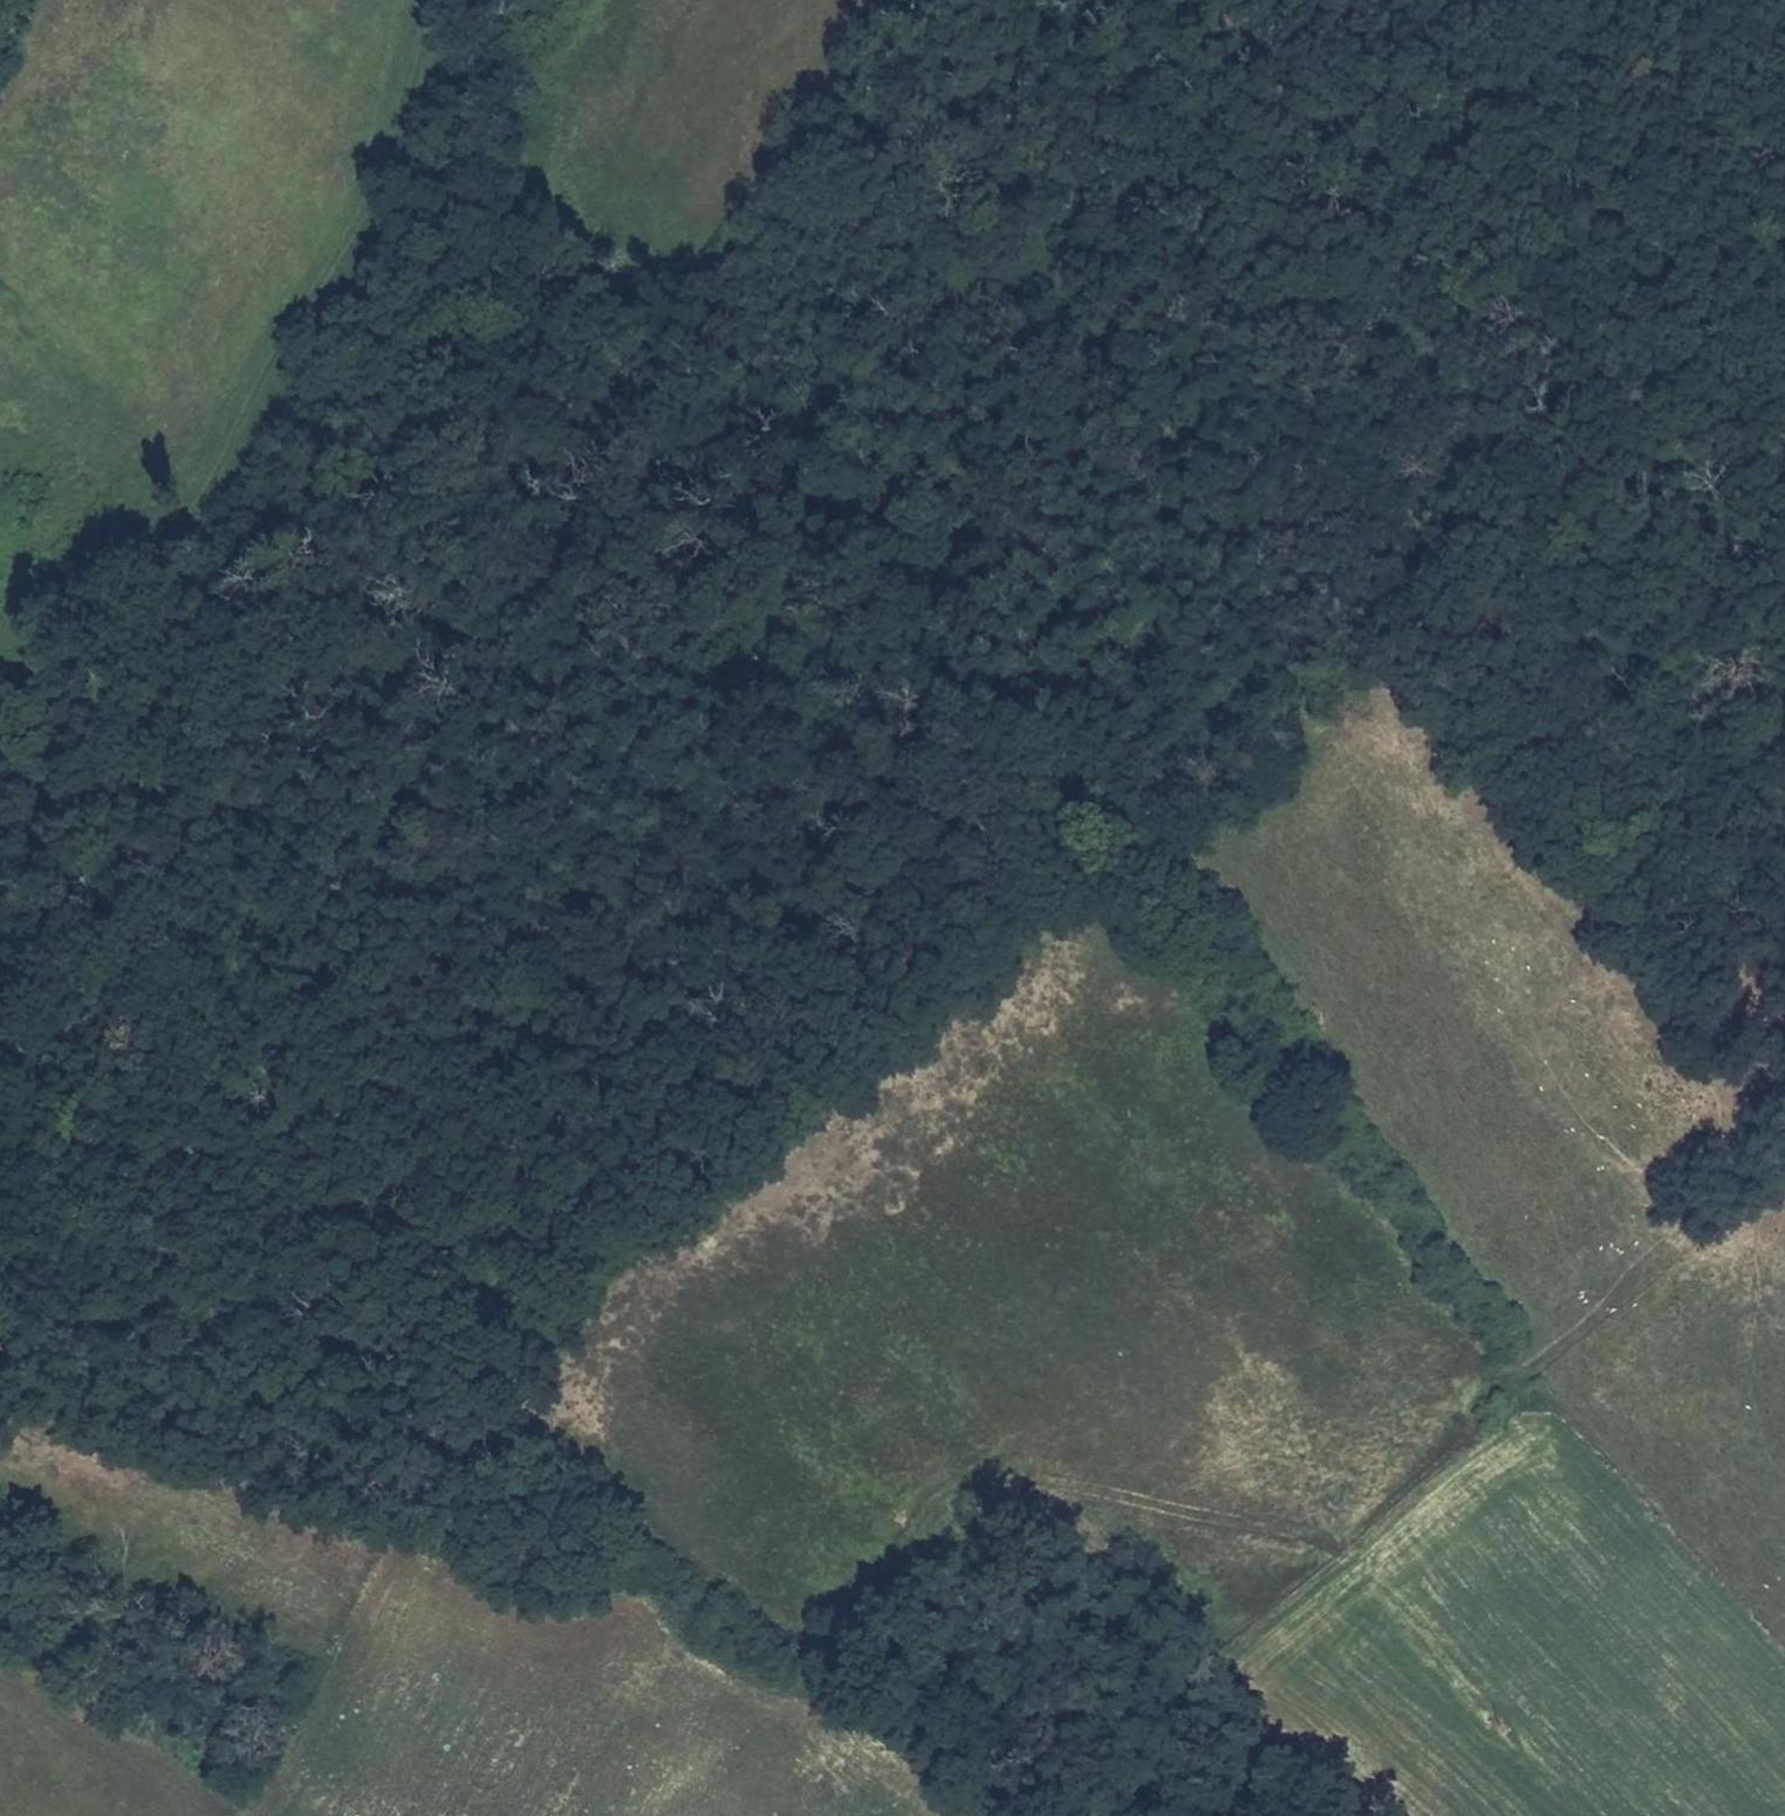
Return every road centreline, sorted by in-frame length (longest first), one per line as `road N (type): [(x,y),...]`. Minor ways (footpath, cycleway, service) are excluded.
road 1 (track): [(1200,0),(1291,108),(1325,196),(1322,251),(1272,328),(1259,387),(1444,527),(1733,912),(1784,967)]
road 2 (track): [(0,711),(122,587),(239,431),(386,172),(438,0)]

